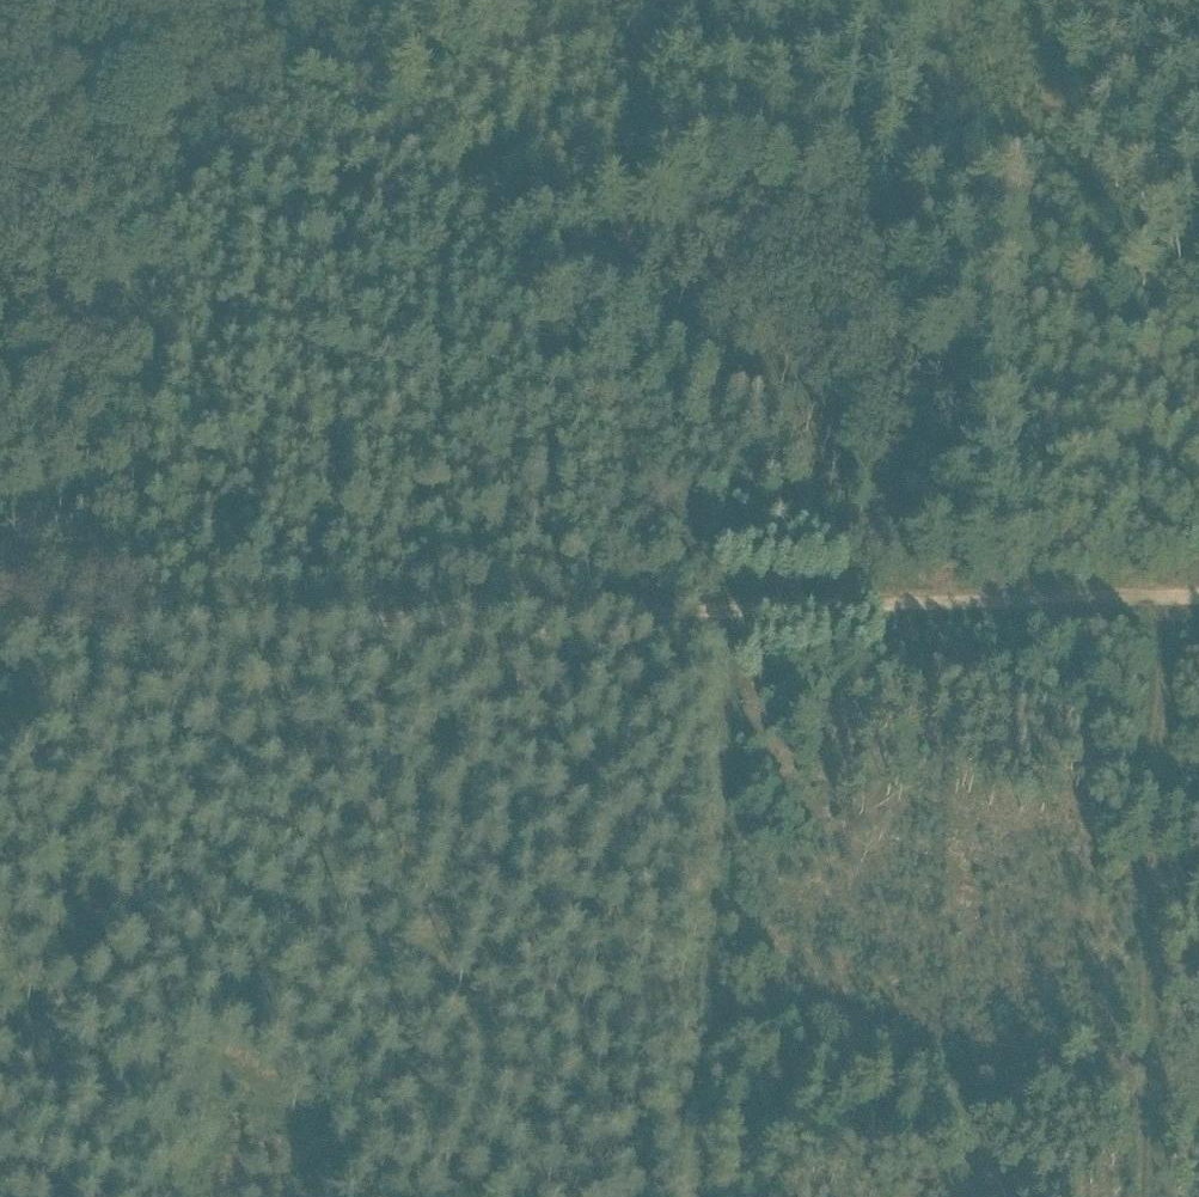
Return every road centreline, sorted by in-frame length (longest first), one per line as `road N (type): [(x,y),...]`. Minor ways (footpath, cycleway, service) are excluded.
road 1 (track): [(318,0),(704,607)]
road 2 (track): [(0,630),(704,607)]
road 3 (track): [(1135,1196),(1145,599)]
road 4 (track): [(704,607),(673,1196)]
road 5 (track): [(704,607),(1198,599)]

